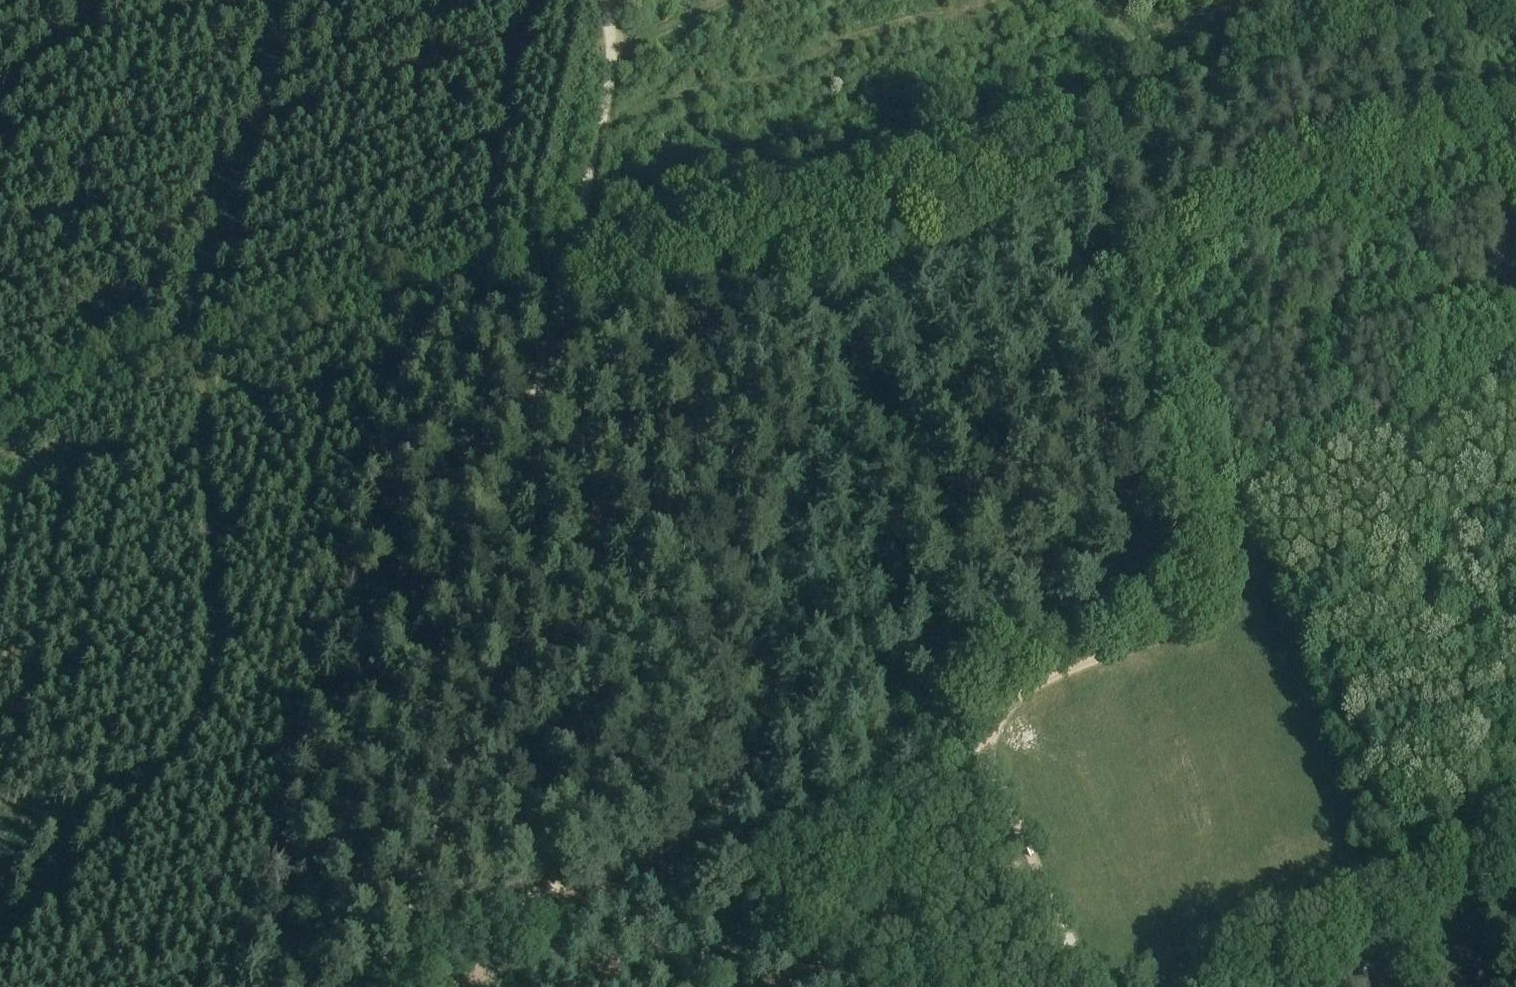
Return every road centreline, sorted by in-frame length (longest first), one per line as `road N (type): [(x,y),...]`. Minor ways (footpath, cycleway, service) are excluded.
road 1 (track): [(571,258),(1475,0)]
road 2 (track): [(1096,986),(989,760),(989,739),(1025,691),(1172,631),(1206,598),(1196,542),(1108,431),(1094,359)]
road 3 (track): [(1266,0),(587,197)]
road 4 (track): [(1515,248),(1494,280),(1464,298),(1355,337),(1197,339),(1094,359),(1077,271),(1027,129)]
road 5 (track): [(188,360),(212,627),(204,708),(190,744),(150,795),(0,950)]
road 6 (track): [(989,739),(906,732),(390,945)]
road 7 (track): [(1077,271),(1515,125)]
road 8 (track): [(996,0),(837,43),(791,73),(670,101),(602,128)]
road 9 (track): [(266,0),(279,47),(271,106),(203,271),(188,360)]
road 10 (track): [(1515,398),(1182,521)]
road 11 (tertiary): [(1242,986),(1515,872)]
road 12 (track): [(1515,609),(1471,631),(1440,630),(1429,614),(1428,590),(1515,445)]
road 13 (track): [(610,0),(615,72),(571,258)]
road 14 (track): [(1515,307),(1488,137)]
road 15 (track): [(615,72),(750,0)]

